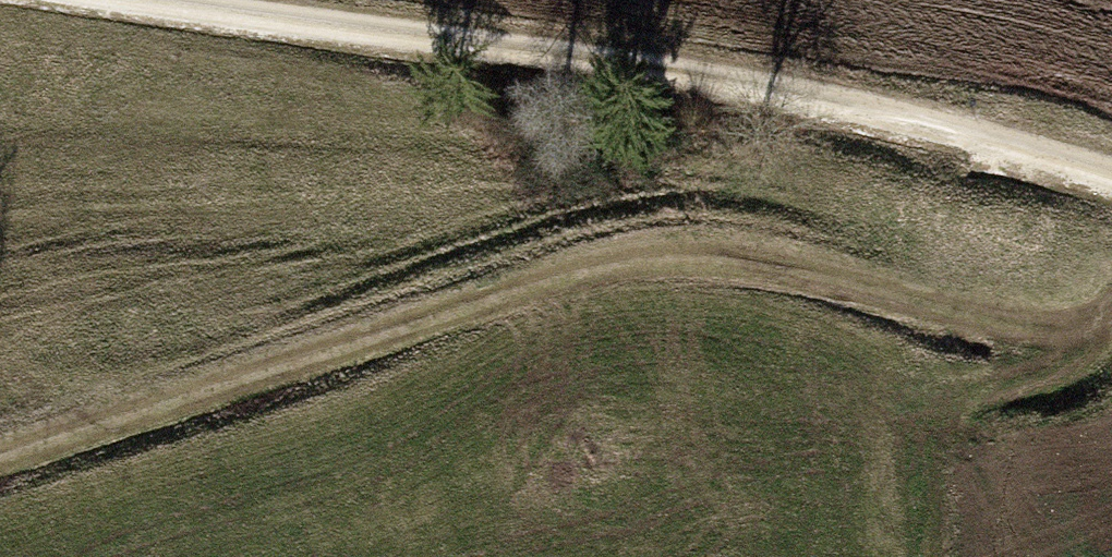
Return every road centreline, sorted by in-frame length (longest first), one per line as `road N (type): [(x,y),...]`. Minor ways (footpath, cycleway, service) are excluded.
road 1 (track): [(0,455),(585,260),(701,247),(837,271),(996,317),(1063,321),(1111,305)]
road 2 (track): [(1111,180),(792,99),(139,0)]

